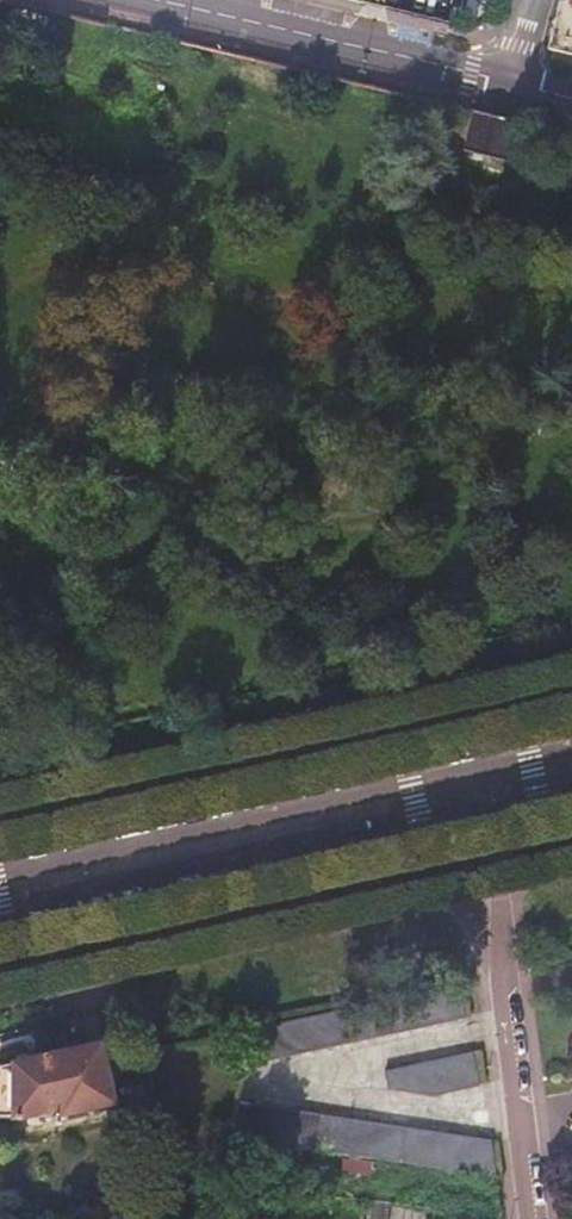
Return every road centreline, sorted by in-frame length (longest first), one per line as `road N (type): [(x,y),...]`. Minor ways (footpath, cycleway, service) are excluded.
road 1 (secondary): [(0,895),(500,783)]
road 2 (residential): [(534,1218),(502,920),(500,783)]
road 3 (secondary): [(505,82),(168,0)]

